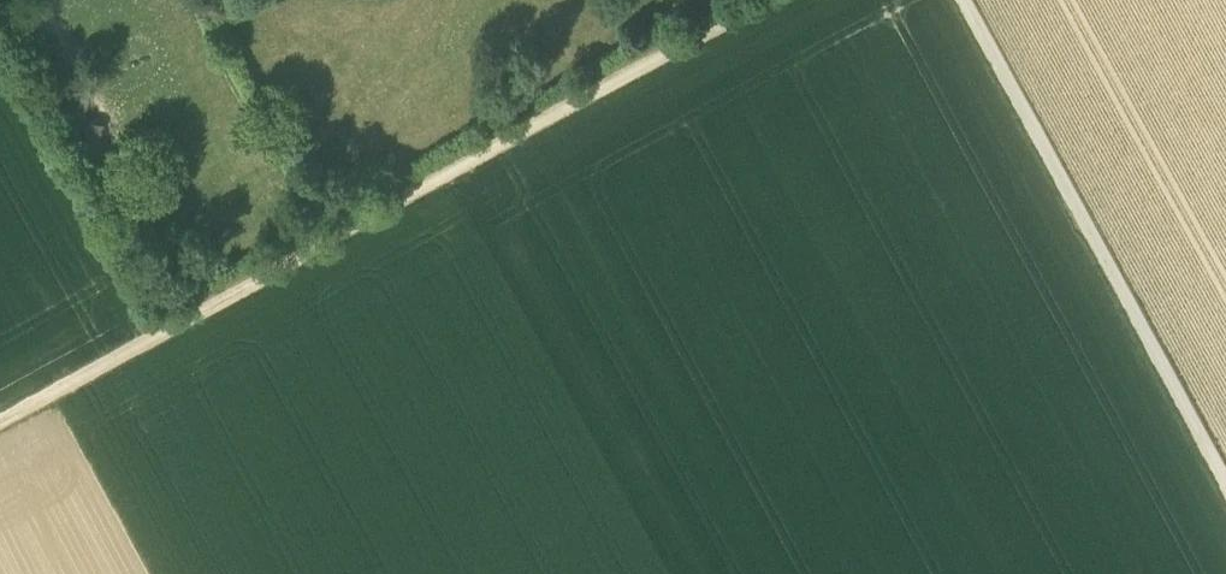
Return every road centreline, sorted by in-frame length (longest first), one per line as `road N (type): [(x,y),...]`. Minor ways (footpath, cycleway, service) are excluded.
road 1 (track): [(0,420),(757,0)]
road 2 (track): [(963,0),(1225,495)]

